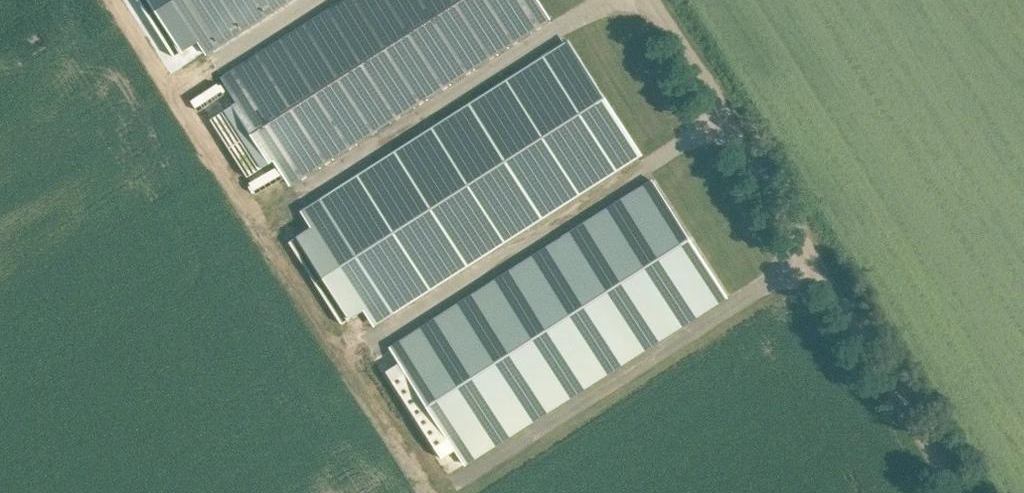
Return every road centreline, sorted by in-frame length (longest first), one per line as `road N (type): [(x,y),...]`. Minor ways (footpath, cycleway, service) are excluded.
road 1 (track): [(952,492),(642,0)]

